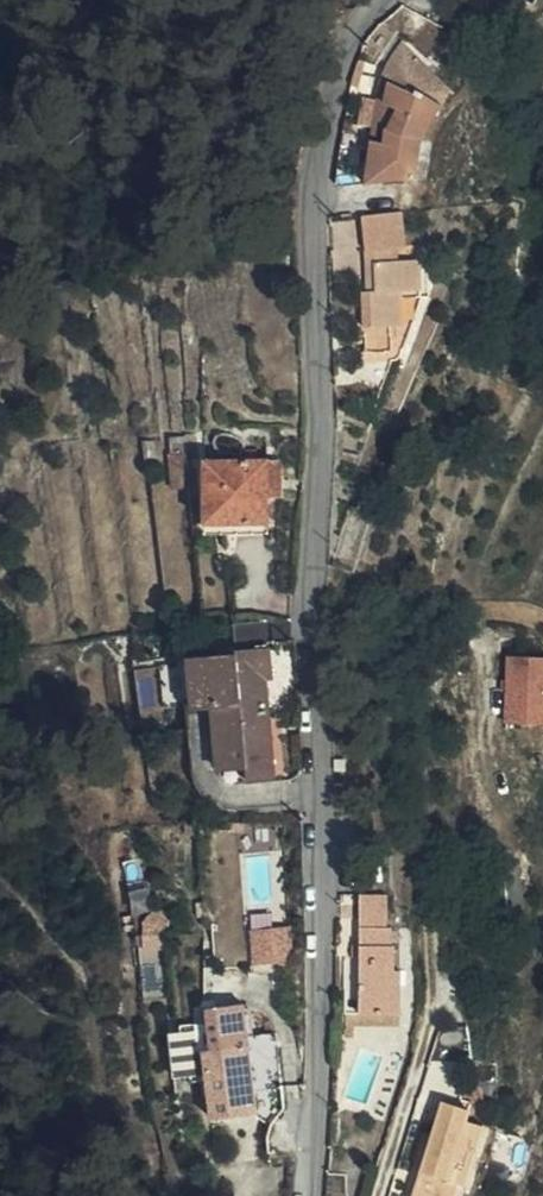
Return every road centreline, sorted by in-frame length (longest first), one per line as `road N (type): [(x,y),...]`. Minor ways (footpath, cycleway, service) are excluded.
road 1 (residential): [(388,0),(358,25),(340,62),(316,228),(324,908),(314,1195)]

